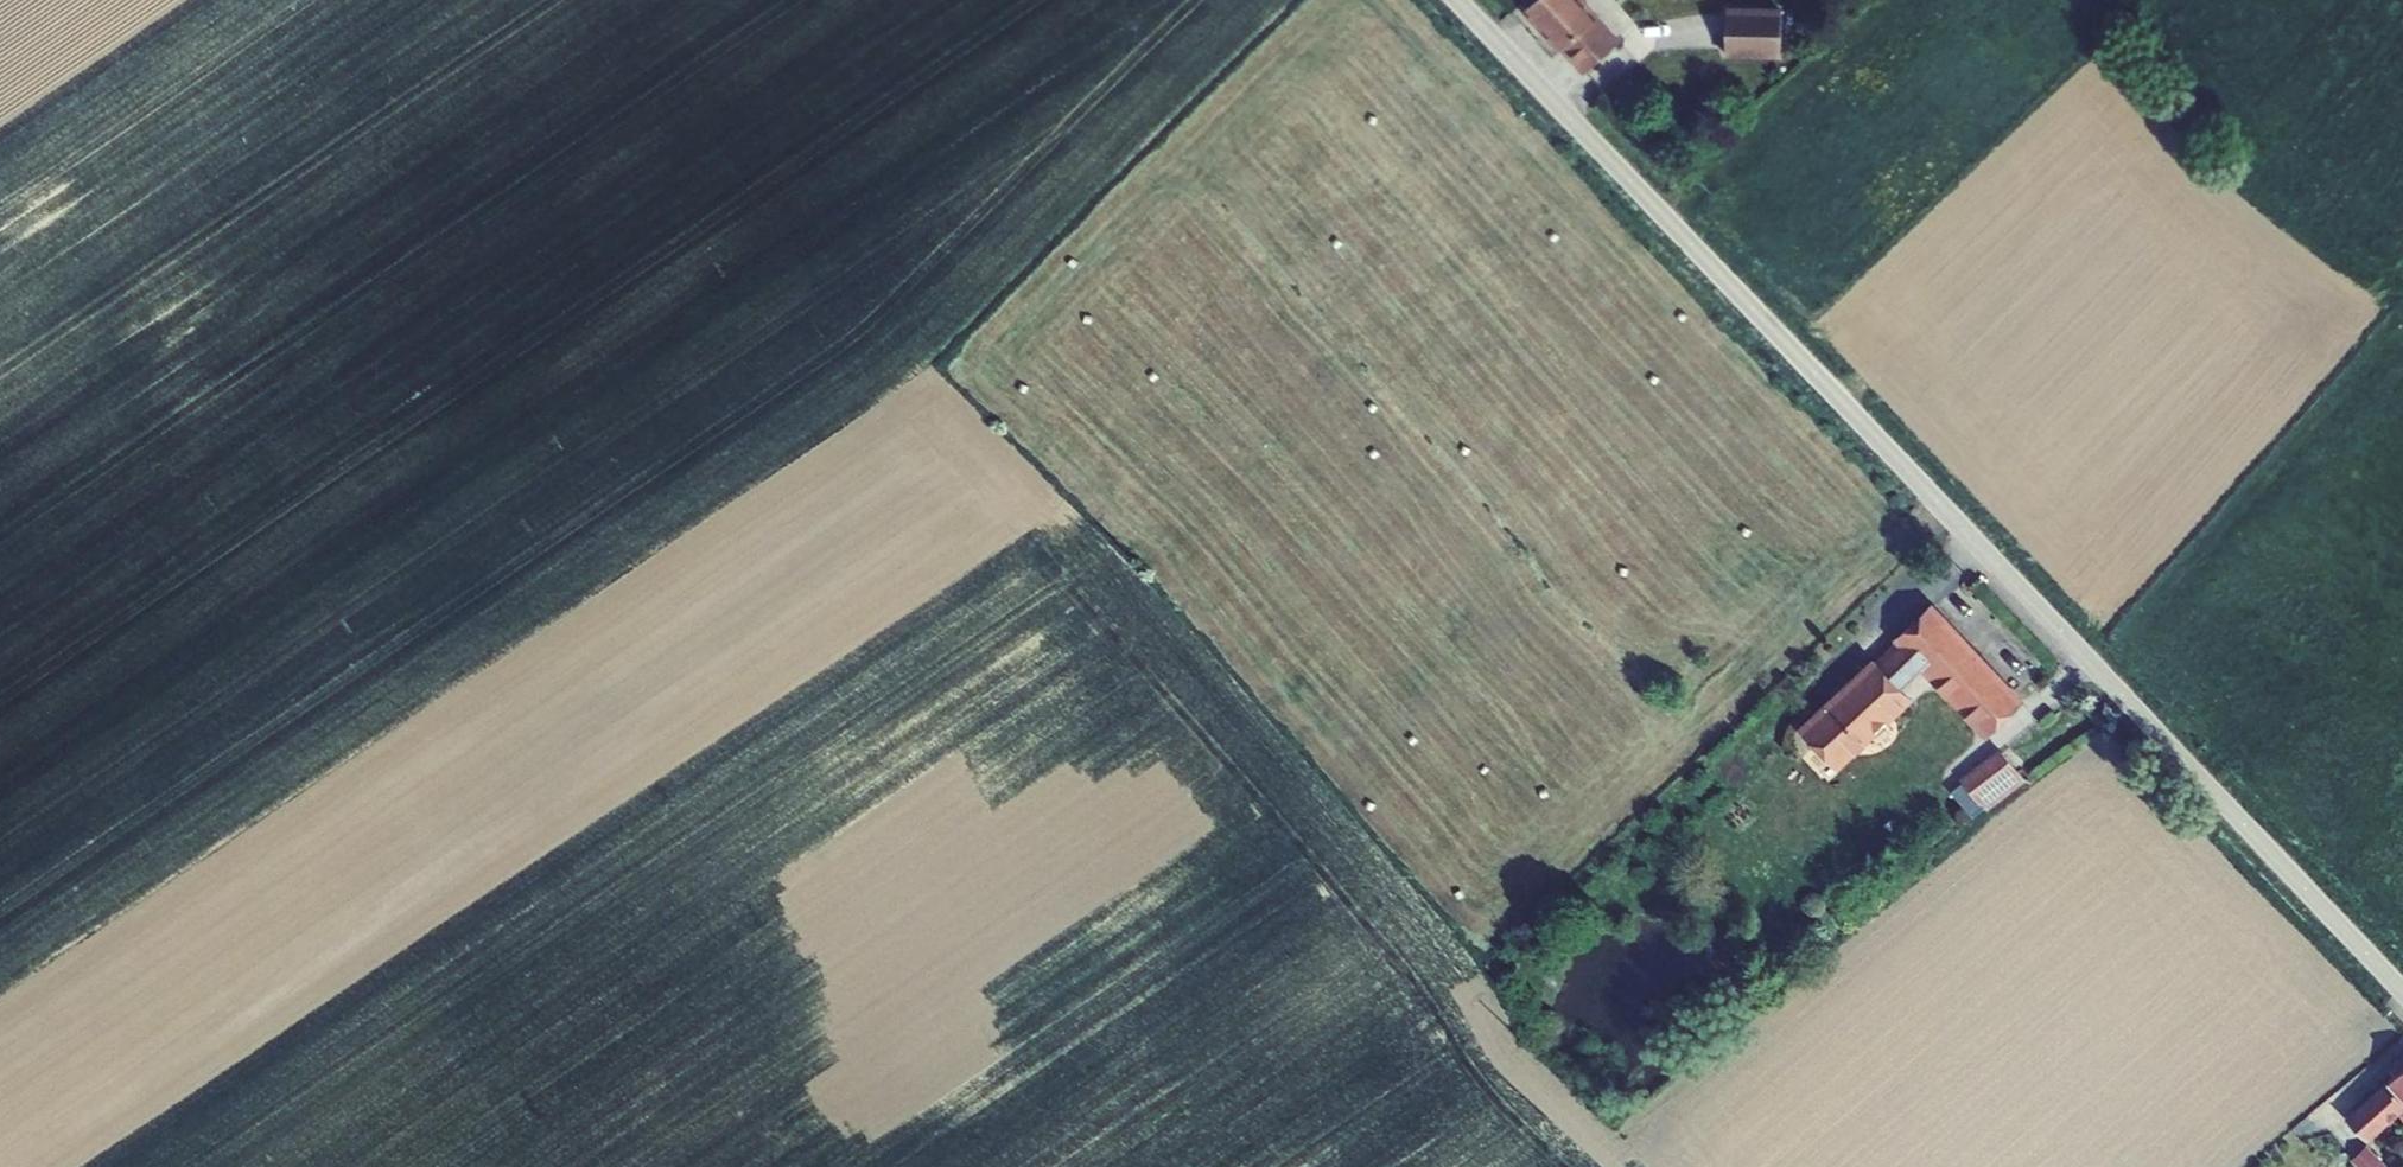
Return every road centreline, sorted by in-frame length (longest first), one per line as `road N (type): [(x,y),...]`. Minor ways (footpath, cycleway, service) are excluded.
road 1 (unclassified): [(1457,0),(2402,990)]

